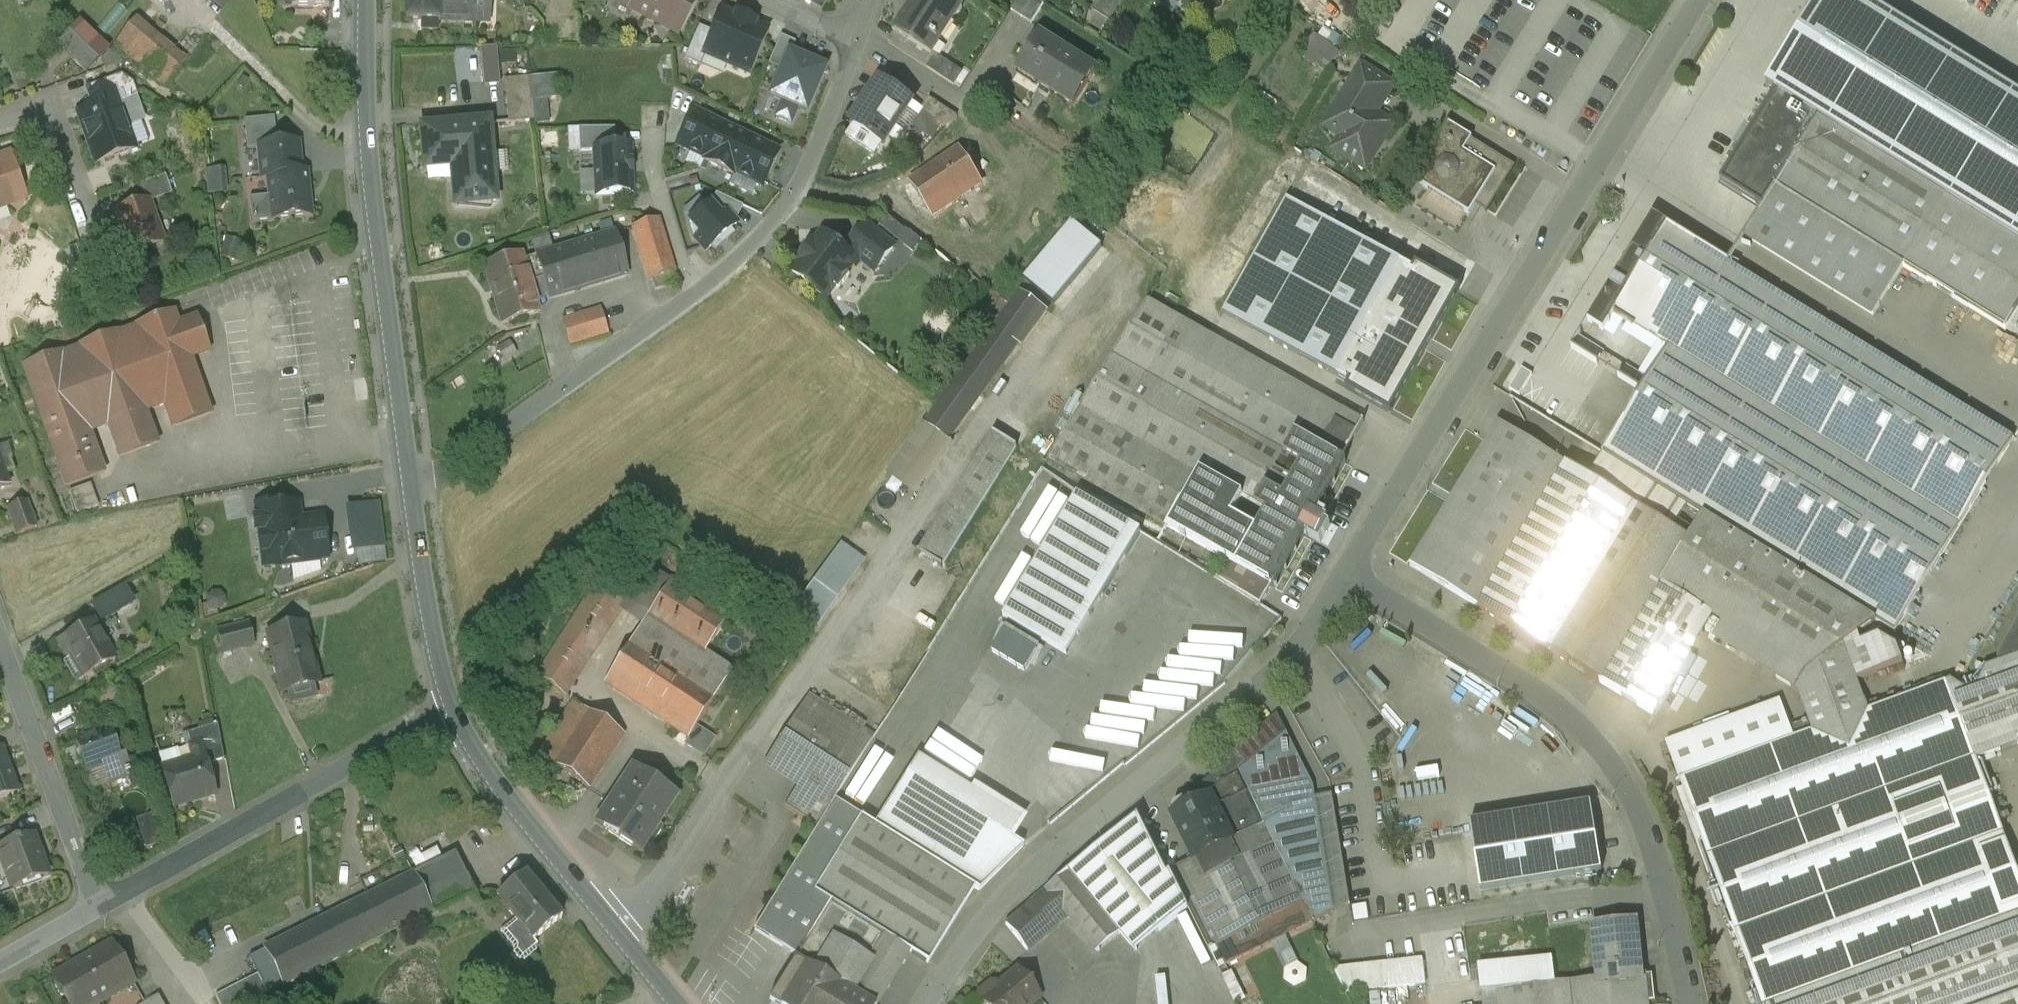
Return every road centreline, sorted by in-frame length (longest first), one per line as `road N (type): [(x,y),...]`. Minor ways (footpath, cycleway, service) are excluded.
road 1 (unclassified): [(619,936),(994,409),(1114,266)]
road 2 (residential): [(1698,0),(1344,566)]
road 3 (residential): [(412,480),(481,448),(762,236),(821,148),(857,42)]
road 4 (residential): [(1344,566),(1256,674),(981,919),(923,1003)]
road 5 (residential): [(1344,566),(1537,690),(1618,772),(1649,839),(1689,1003)]
road 6 (tertiary): [(366,0),(370,156),(412,480)]
road 7 (residential): [(454,709),(97,908)]
road 8 (residential): [(97,908),(0,627)]
road 9 (tertiary): [(454,709),(490,772),(619,936)]
road 10 (tertiary): [(412,480),(454,709)]
road 11 (residential): [(0,121),(51,102),(100,240)]
road 12 (residential): [(858,37),(968,109)]

